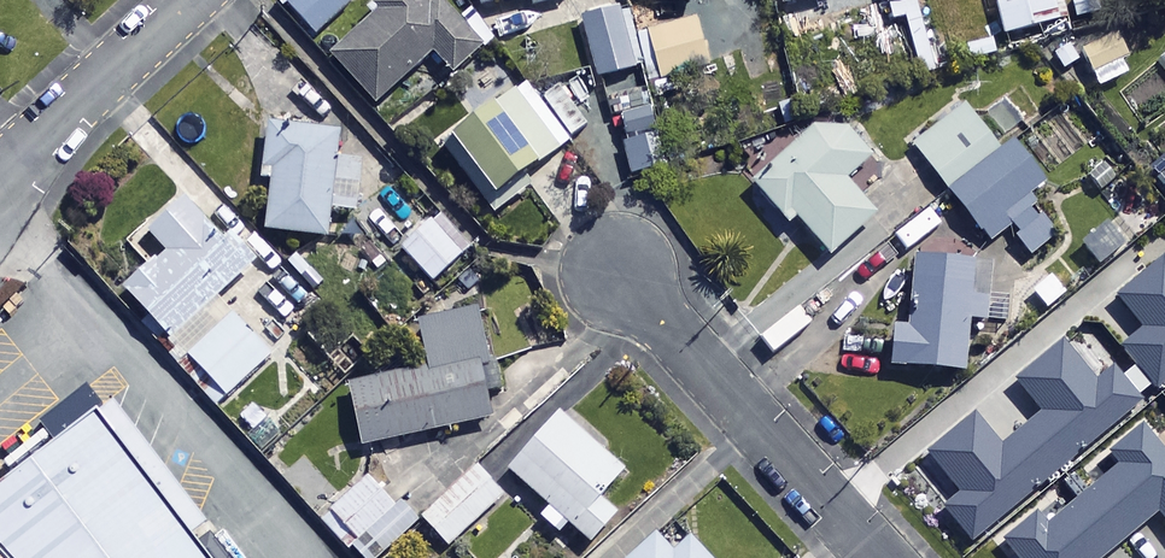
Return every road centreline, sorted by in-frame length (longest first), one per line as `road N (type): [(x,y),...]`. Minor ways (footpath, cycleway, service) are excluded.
road 1 (residential): [(618,272),(880,557)]
road 2 (residential): [(0,186),(188,0)]

